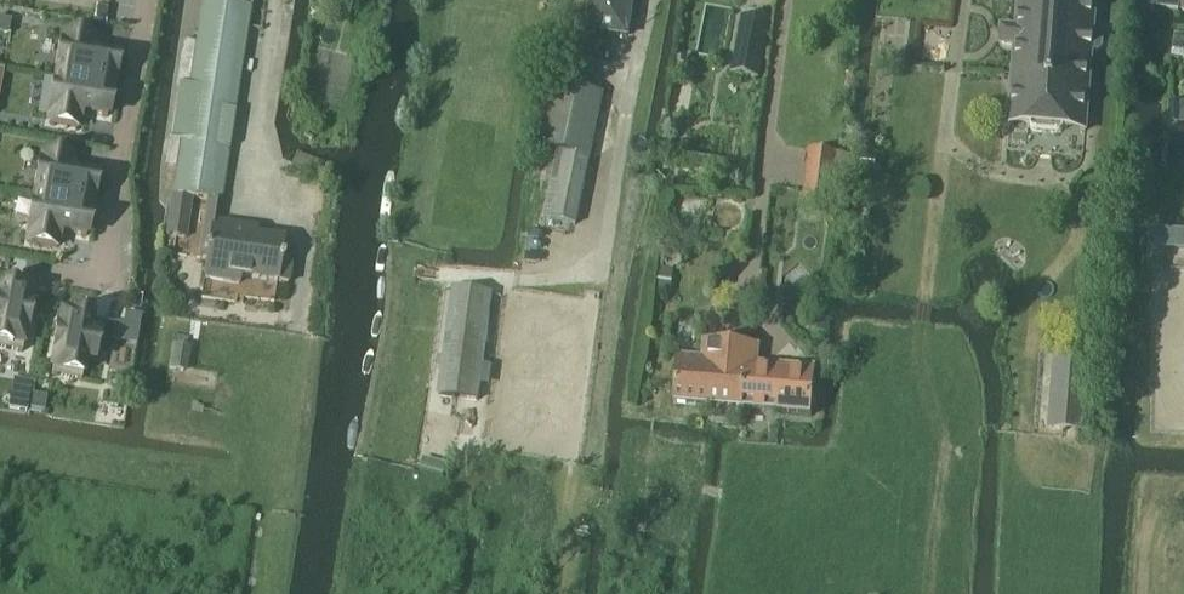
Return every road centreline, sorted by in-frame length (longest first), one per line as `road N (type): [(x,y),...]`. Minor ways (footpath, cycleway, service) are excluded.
road 1 (residential): [(146,0),(105,264)]

